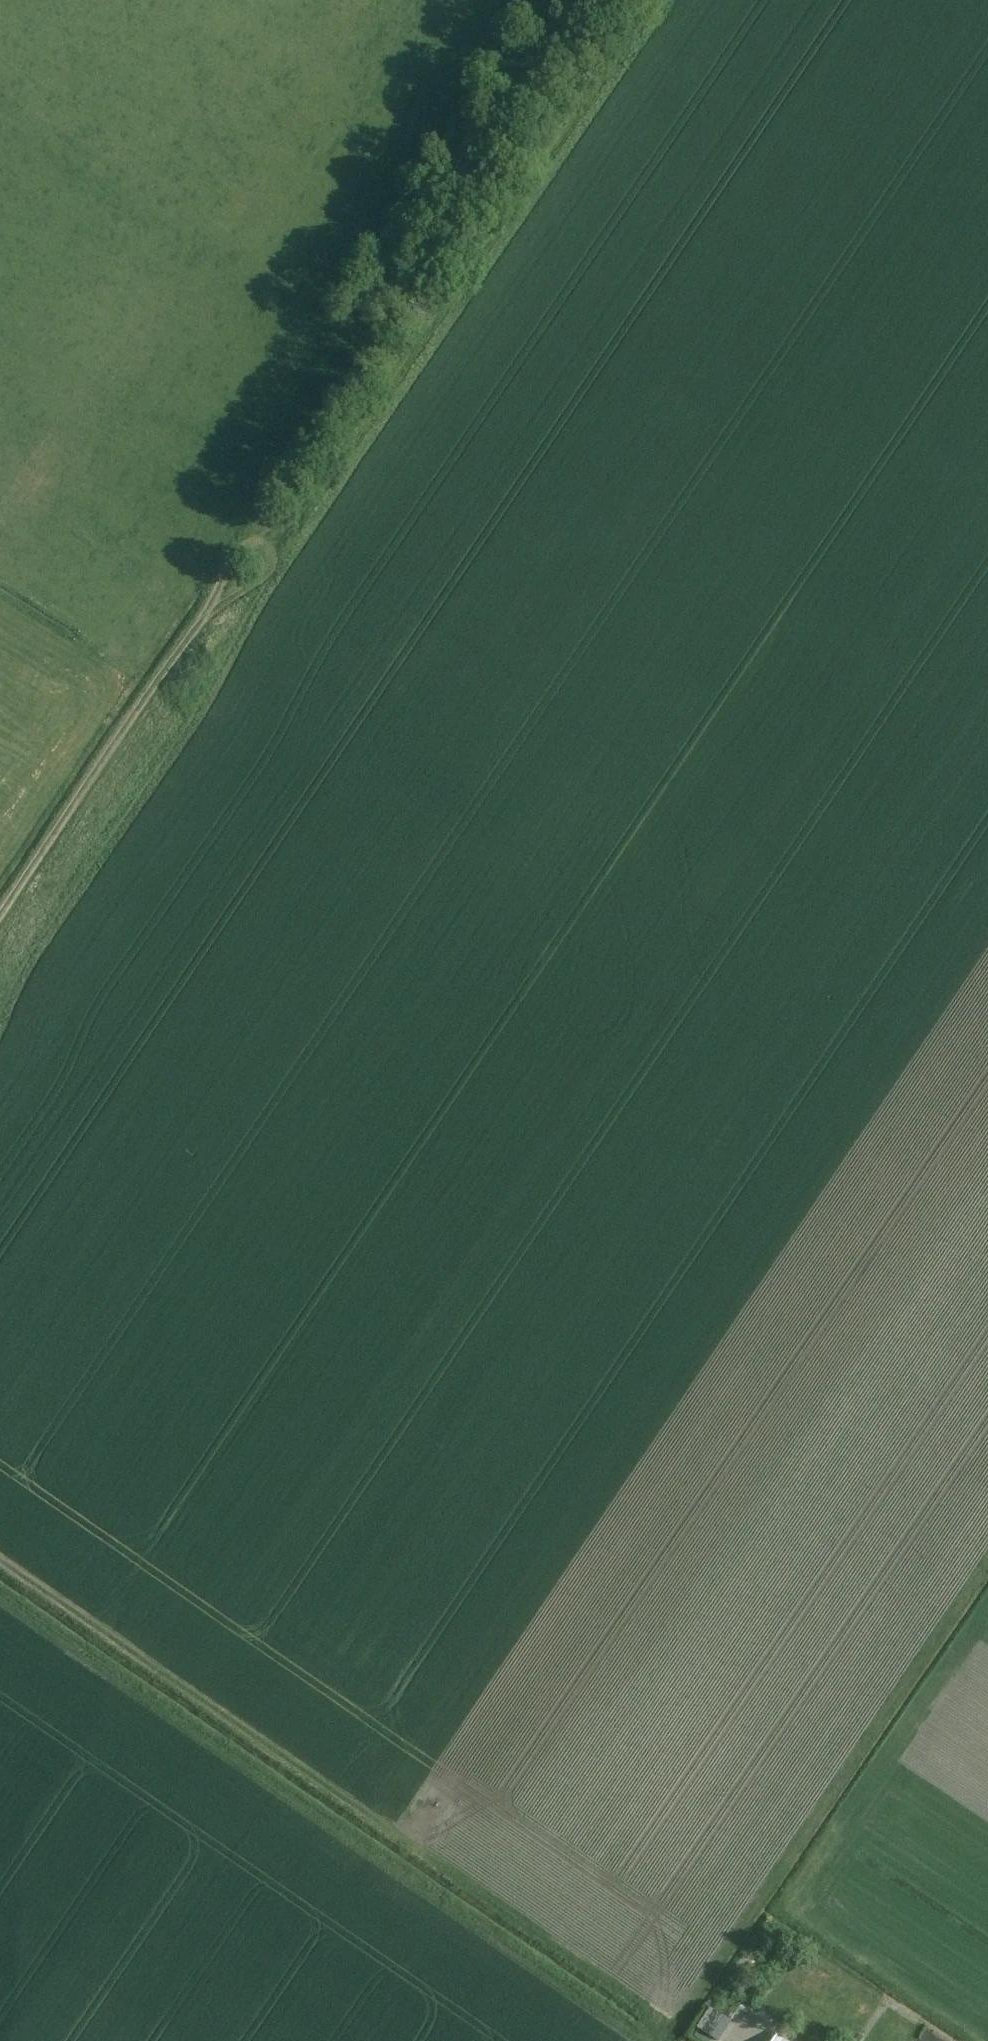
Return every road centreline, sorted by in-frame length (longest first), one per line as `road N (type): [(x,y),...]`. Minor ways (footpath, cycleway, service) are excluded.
road 1 (track): [(0,915),(237,561),(252,541),(306,507),(659,0)]
road 2 (track): [(0,1562),(645,2004)]

